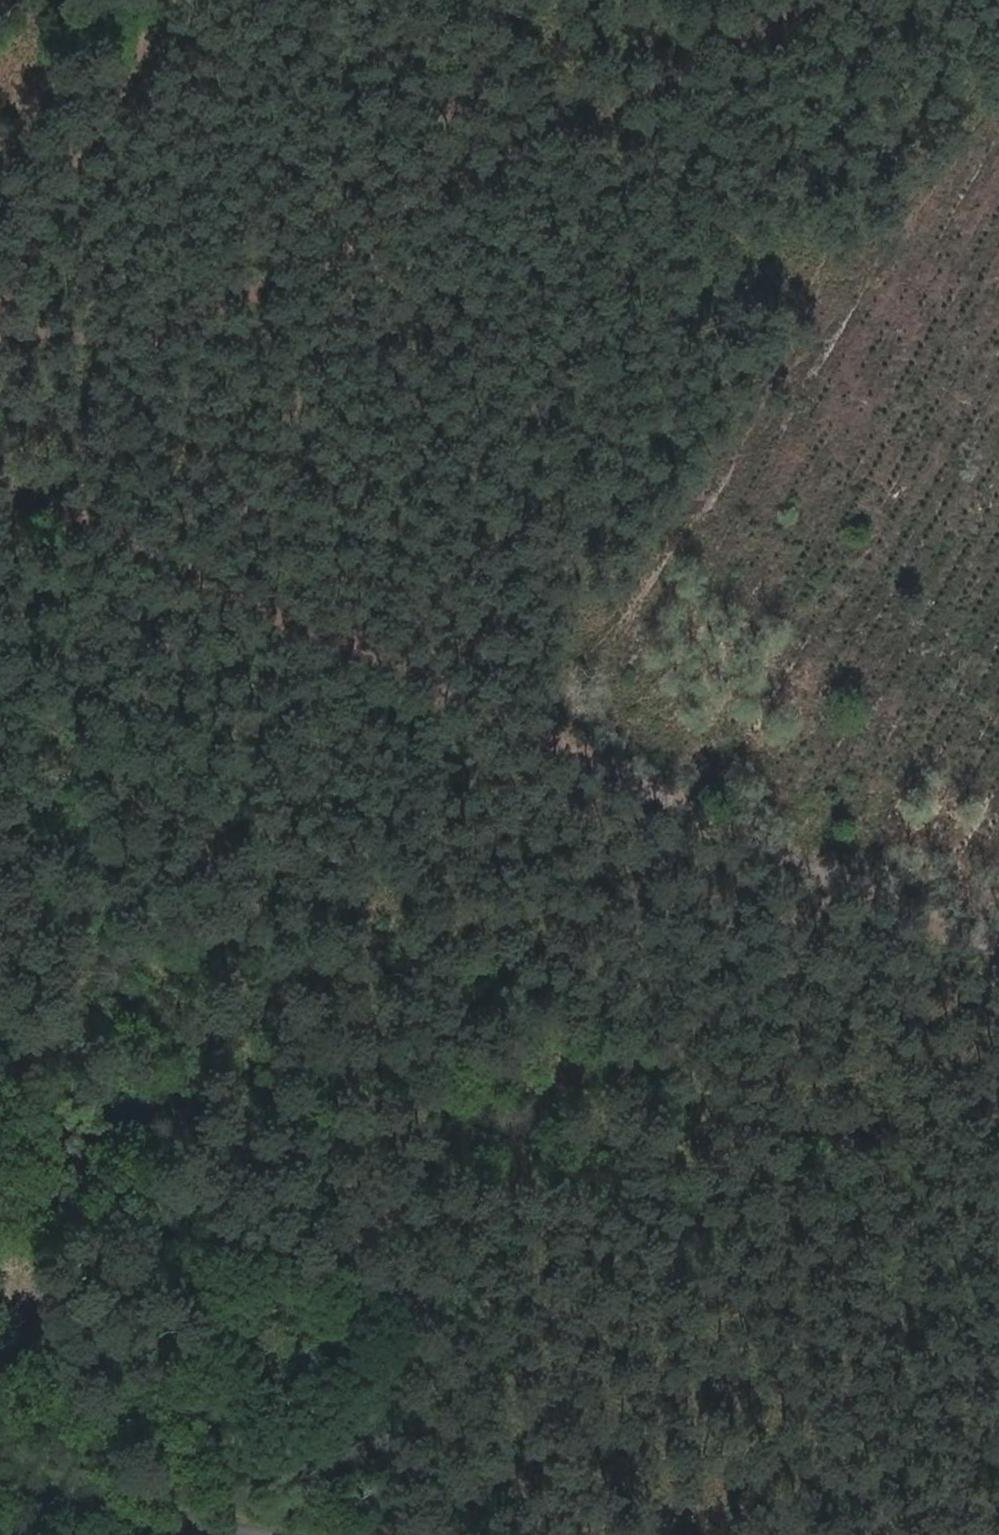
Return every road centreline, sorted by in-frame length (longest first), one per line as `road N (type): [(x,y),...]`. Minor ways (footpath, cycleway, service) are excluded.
road 1 (track): [(998,936),(0,475)]
road 2 (track): [(0,330),(88,341),(123,358),(814,0)]
road 3 (track): [(211,571),(511,0)]
road 4 (track): [(178,0),(0,327)]
road 5 (unclassified): [(255,1534),(0,1489)]

